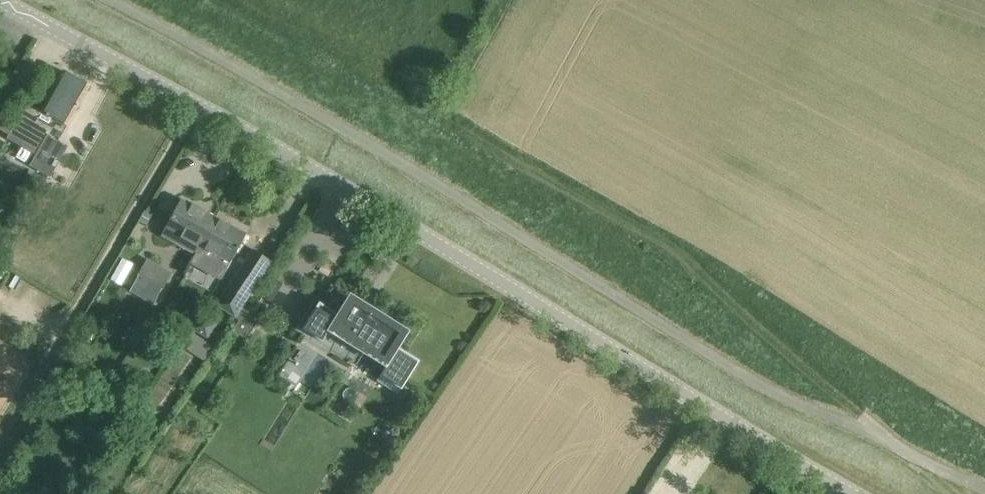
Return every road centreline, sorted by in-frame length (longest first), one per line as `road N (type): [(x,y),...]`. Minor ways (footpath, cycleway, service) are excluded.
road 1 (tertiary): [(858,493),(291,156),(1,0)]
road 2 (track): [(952,493),(707,278)]

